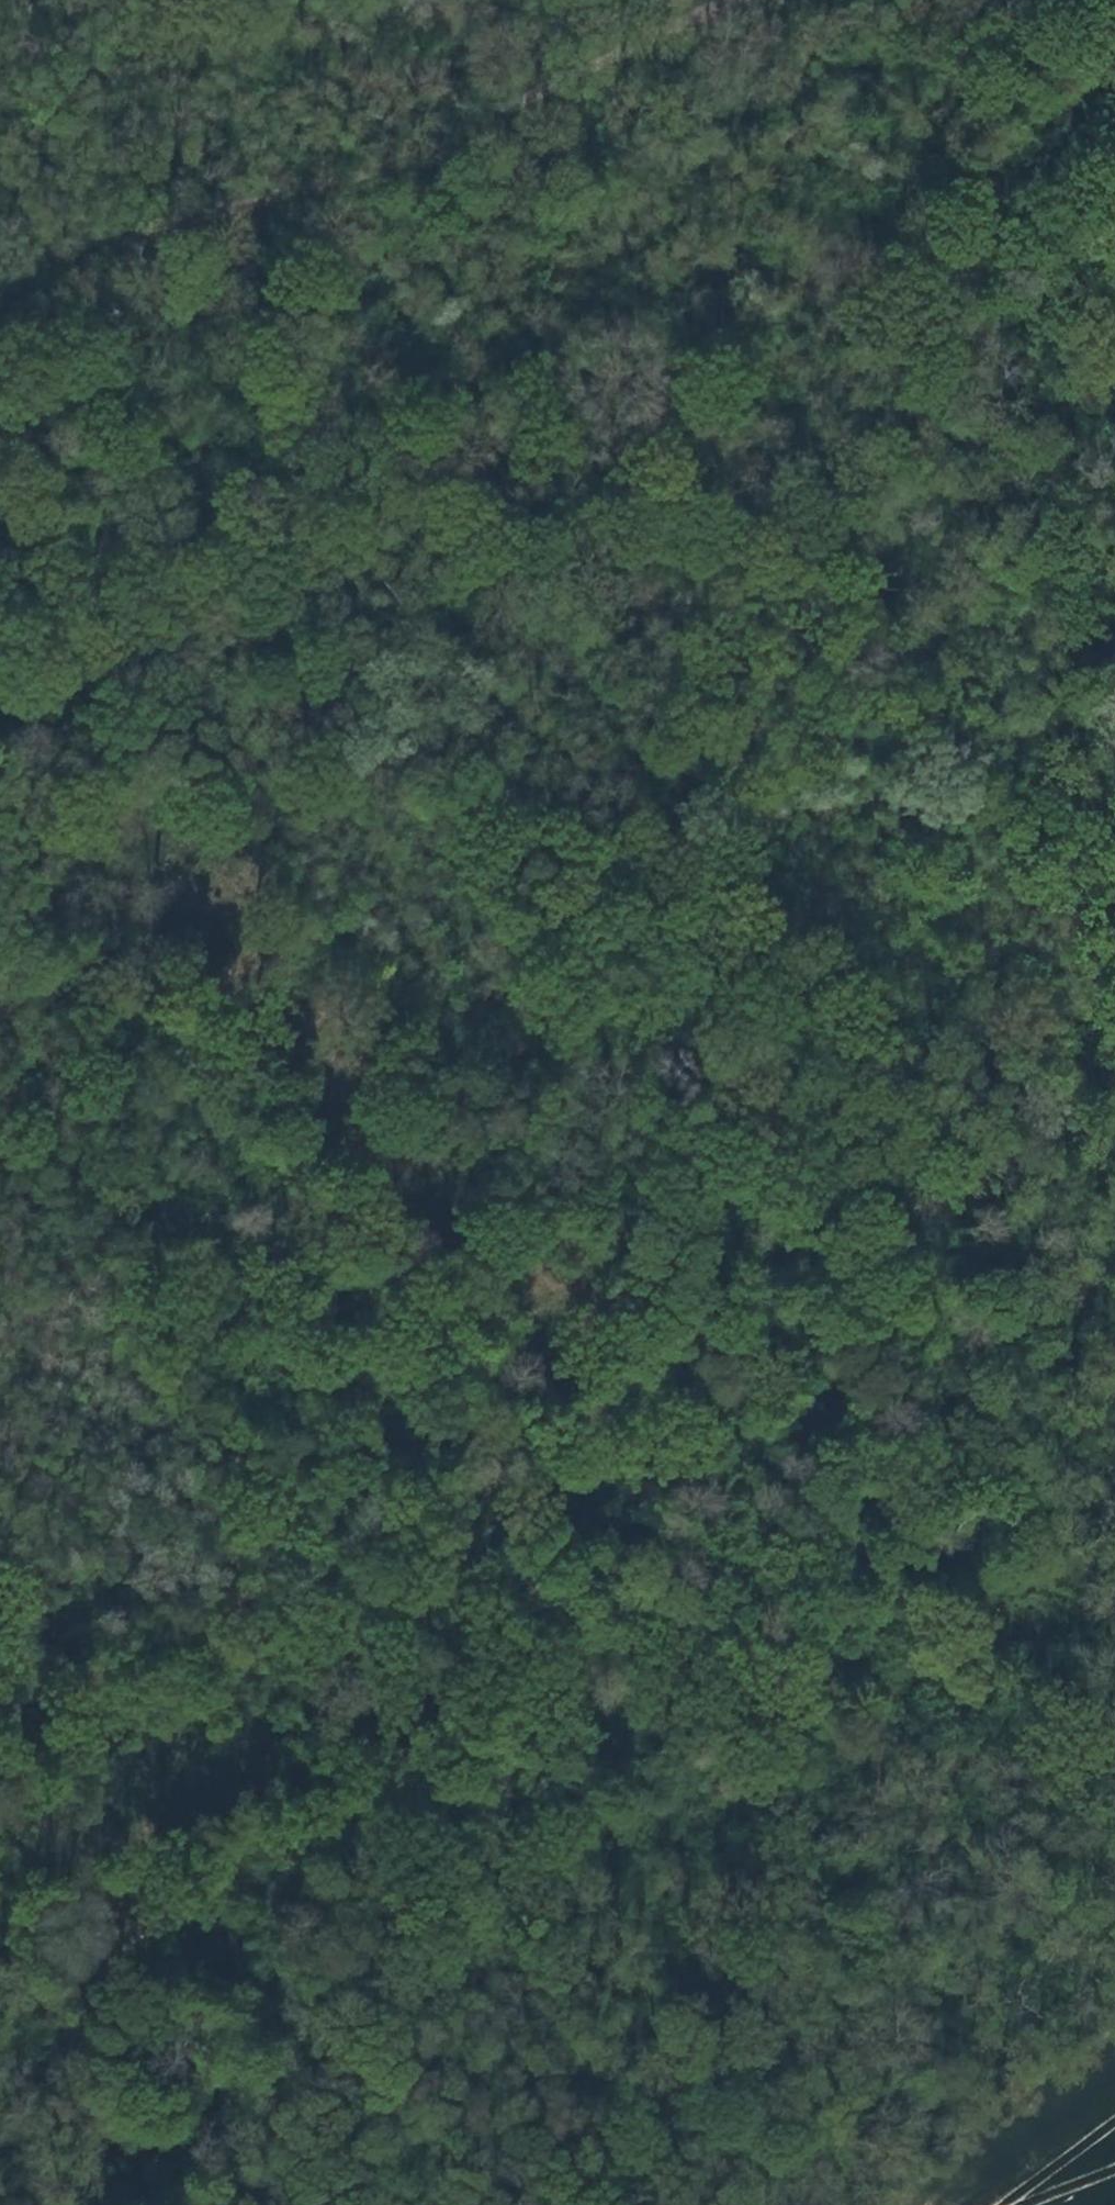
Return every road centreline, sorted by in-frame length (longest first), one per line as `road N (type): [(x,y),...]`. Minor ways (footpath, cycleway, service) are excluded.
road 1 (track): [(1114,1055),(1011,1132),(682,1339),(395,1508),(0,1704)]
road 2 (track): [(1114,778),(907,791),(265,771),(0,753)]
road 3 (track): [(720,0),(400,163),(0,267)]

